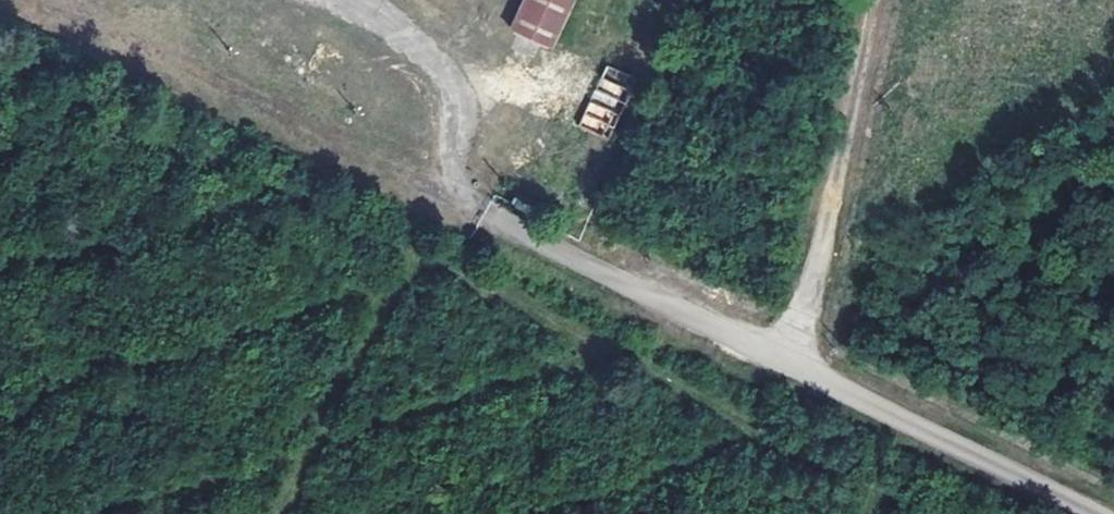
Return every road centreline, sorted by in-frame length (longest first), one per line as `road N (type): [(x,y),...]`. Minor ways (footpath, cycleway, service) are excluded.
road 1 (track): [(0,58),(468,274),(922,513)]
road 2 (track): [(460,196),(64,0)]
road 3 (unclassified): [(876,0),(796,365)]
road 4 (unclassified): [(485,214),(796,365)]
road 5 (unclassified): [(796,365),(1092,513)]
road 6 (track): [(335,0),(435,60),(456,107),(460,196),(485,214)]

